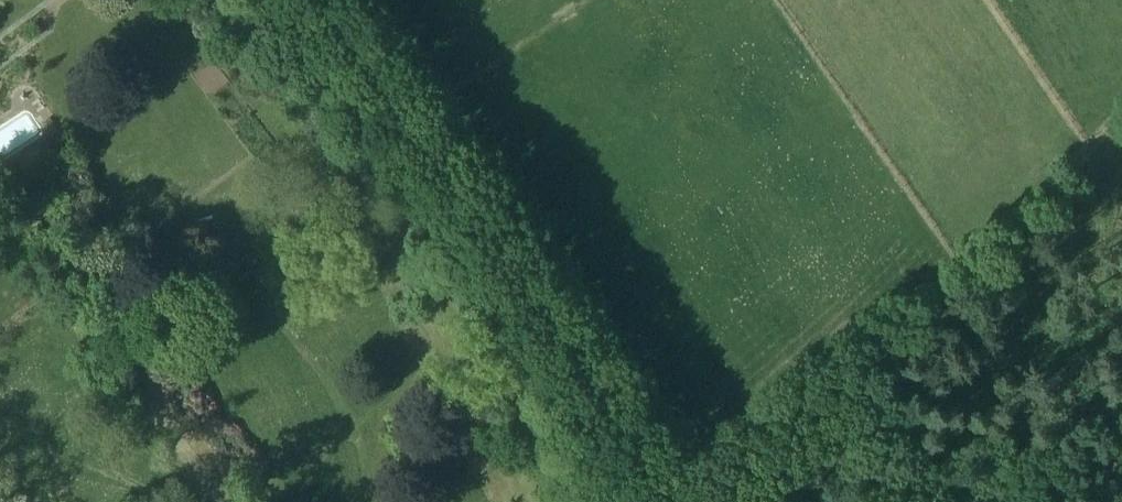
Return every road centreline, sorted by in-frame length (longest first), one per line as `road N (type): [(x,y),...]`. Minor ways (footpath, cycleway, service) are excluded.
road 1 (track): [(325,0),(679,501)]
road 2 (track): [(1121,403),(947,501)]

